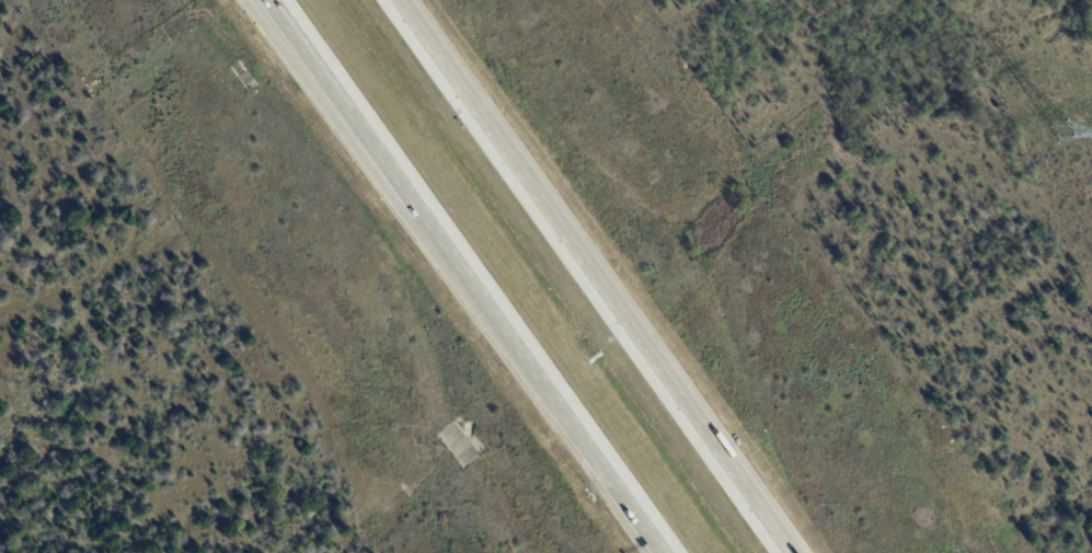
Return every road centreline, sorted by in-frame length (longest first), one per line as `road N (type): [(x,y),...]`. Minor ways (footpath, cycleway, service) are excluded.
road 1 (motorway): [(797,552),(408,0)]
road 2 (motorway): [(430,227),(679,552)]
road 3 (motorway): [(243,0),(430,227)]
road 4 (motorway): [(271,0),(430,227)]

